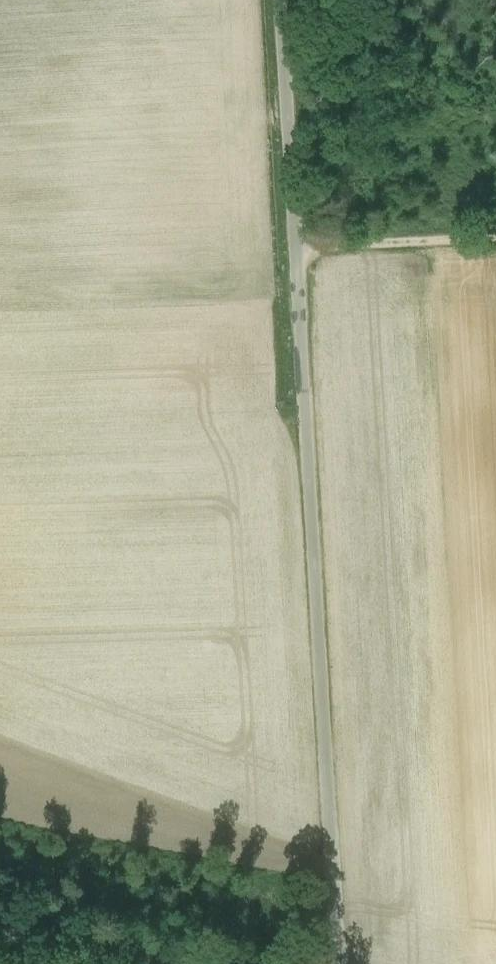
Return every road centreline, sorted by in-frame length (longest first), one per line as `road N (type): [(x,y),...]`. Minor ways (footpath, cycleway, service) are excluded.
road 1 (track): [(334,963),(293,248)]
road 2 (track): [(293,248),(279,0)]
road 3 (track): [(495,238),(293,248)]
road 4 (unclassified): [(160,963),(0,932)]

